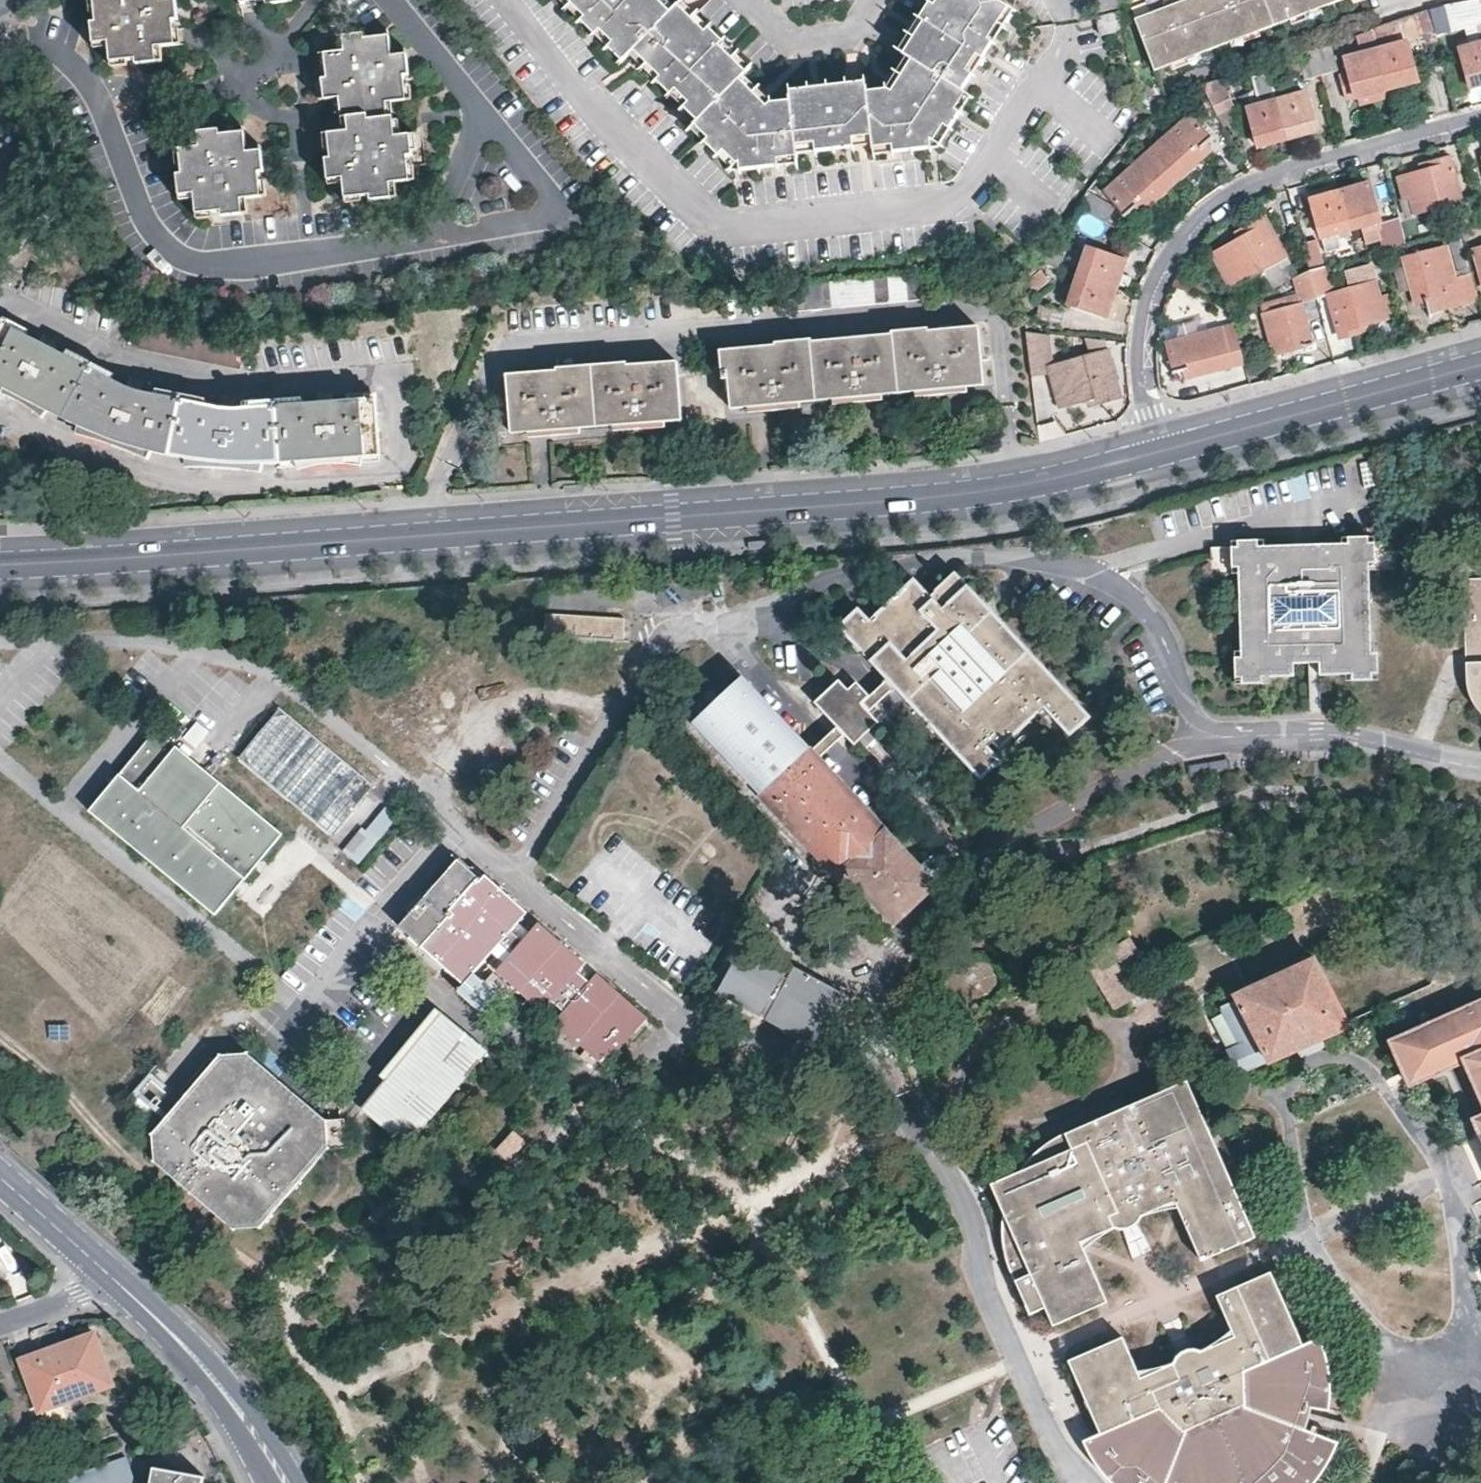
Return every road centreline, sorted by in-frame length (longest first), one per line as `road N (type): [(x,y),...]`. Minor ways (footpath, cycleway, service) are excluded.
road 1 (primary): [(0,564),(958,494),(1164,450)]
road 2 (residential): [(1164,450),(1143,385),(1144,299),(1200,213),(1262,176),(1480,117)]
road 3 (primary): [(1164,450),(1480,364)]
road 4 (tertiary): [(285,1482),(213,1373),(116,1282)]
road 5 (tertiary): [(116,1282),(0,1178)]
road 6 (residential): [(116,1282),(0,1325)]

